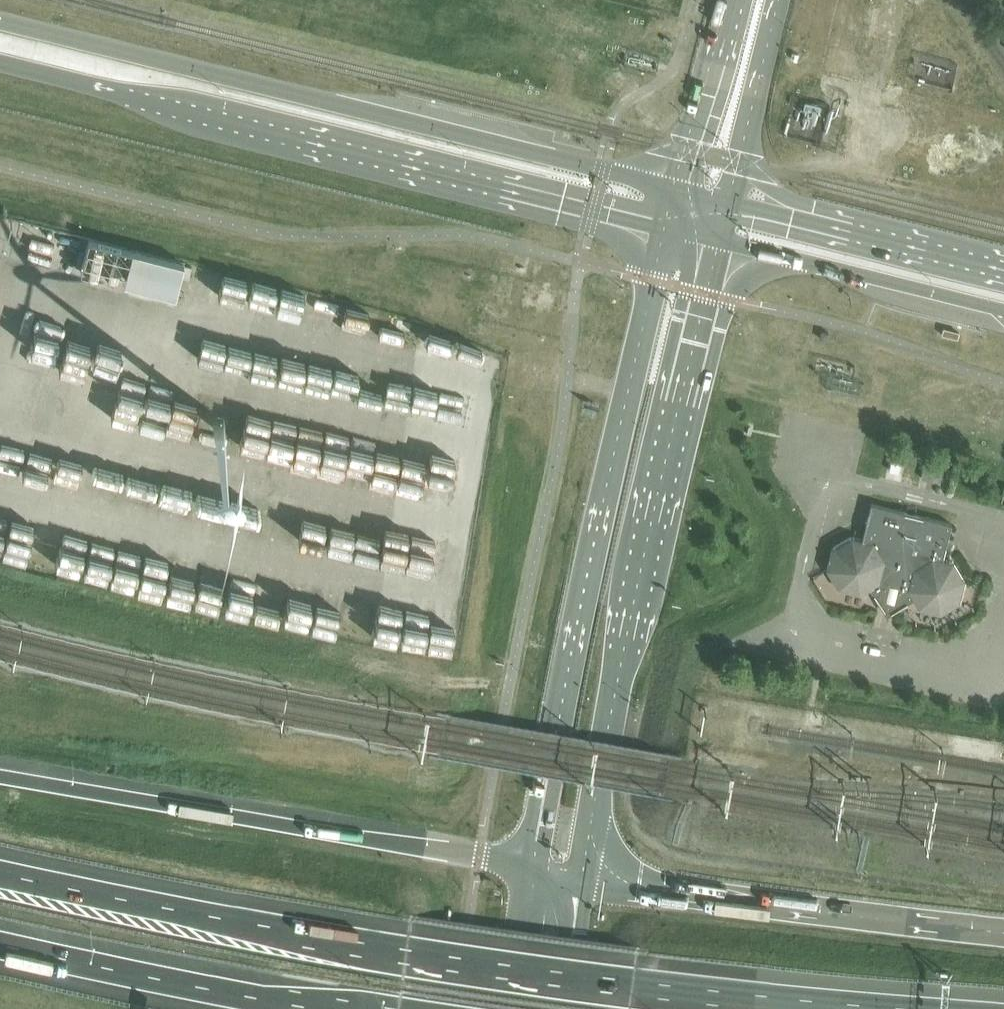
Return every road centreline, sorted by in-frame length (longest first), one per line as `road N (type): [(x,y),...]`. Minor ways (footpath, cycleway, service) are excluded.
road 1 (motorway): [(821,1008),(403,956),(0,879)]
road 2 (secondary): [(681,189),(0,20)]
road 3 (secondary): [(0,63),(669,230)]
road 4 (secondary): [(581,884),(620,647),(717,242)]
road 5 (secondary): [(669,230),(529,864)]
road 6 (motorway): [(529,864),(0,775)]
road 7 (motorway): [(1003,939),(581,884)]
road 8 (motorway): [(0,937),(356,1008)]
road 9 (secondary): [(717,242),(1003,313)]
road 10 (secondary): [(1003,272),(728,201)]
road 11 (tertiary): [(728,201),(779,0)]
road 12 (tertiary): [(731,0),(681,189)]
road 13 (secondary): [(529,864),(506,1008)]
road 14 (secondary): [(563,1008),(581,884)]

